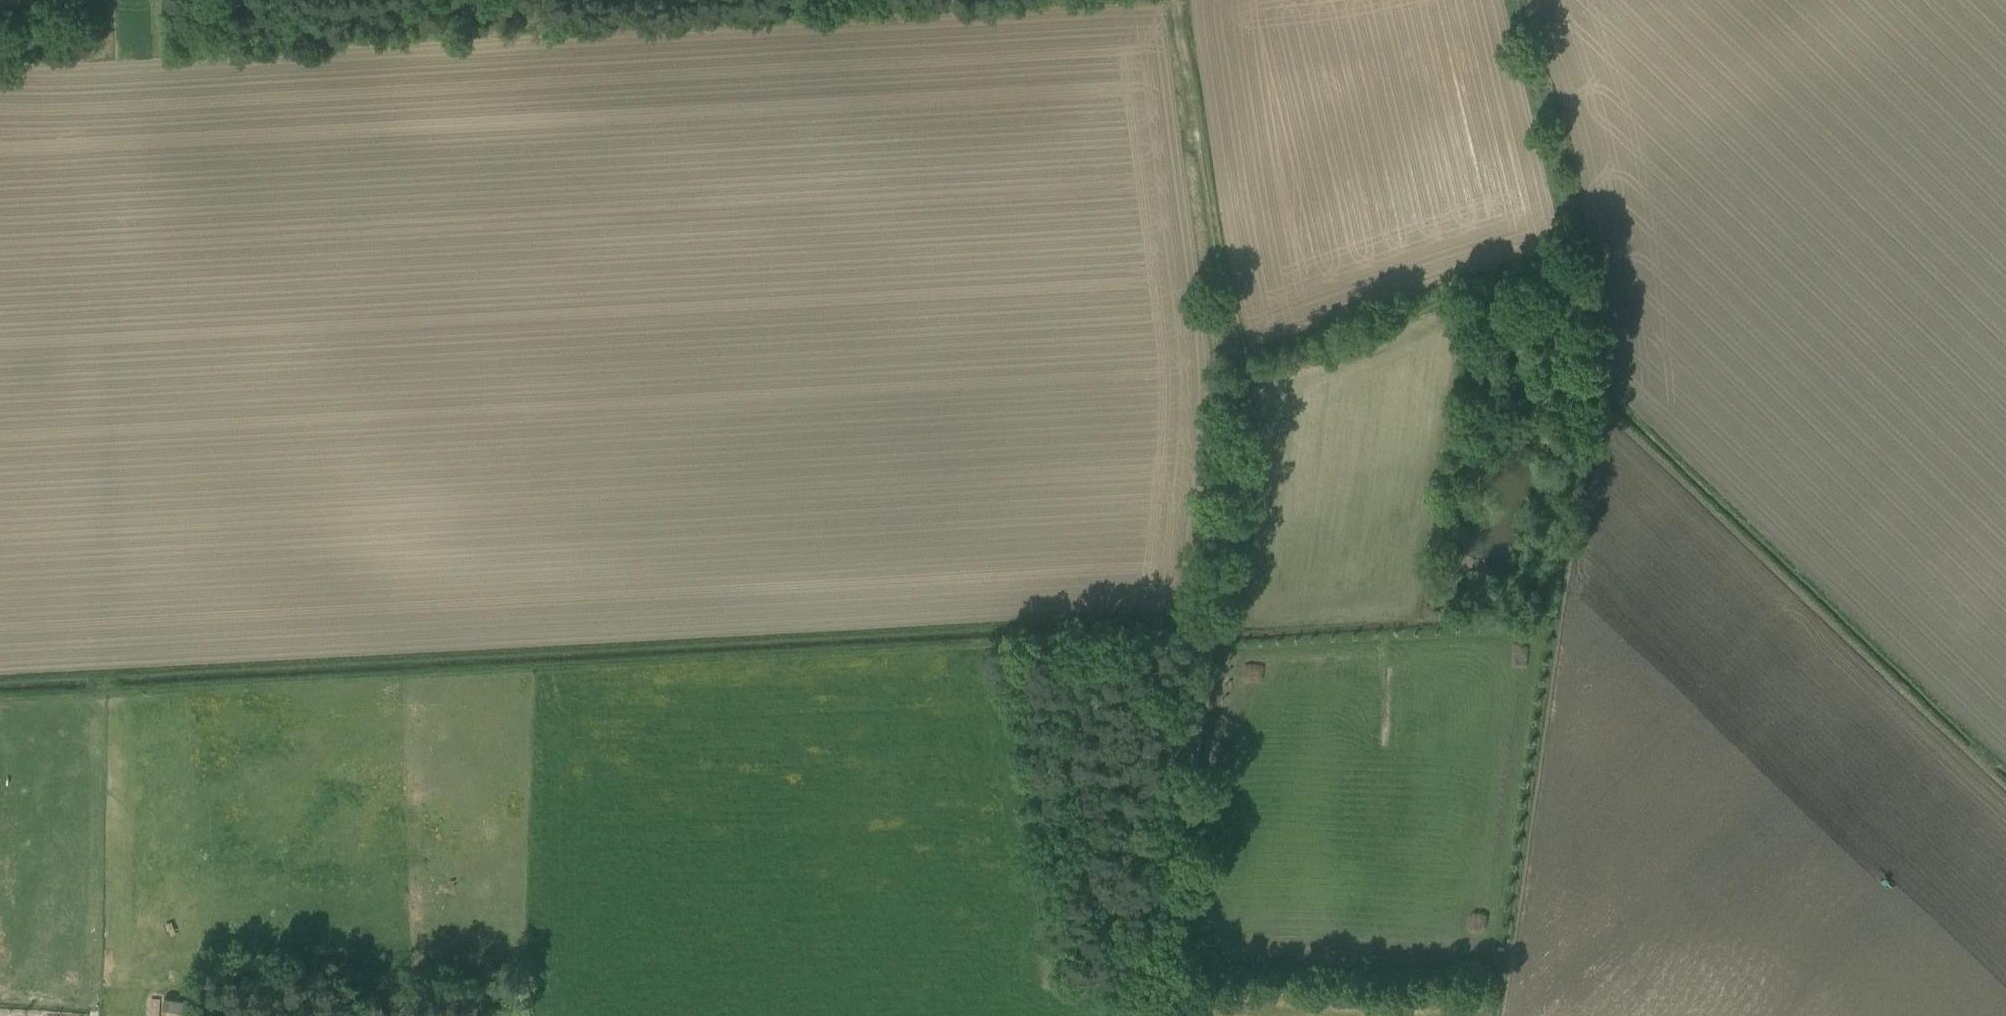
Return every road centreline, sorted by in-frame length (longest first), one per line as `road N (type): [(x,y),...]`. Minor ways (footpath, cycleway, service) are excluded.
road 1 (track): [(1185,0),(1240,380),(1160,1015)]

